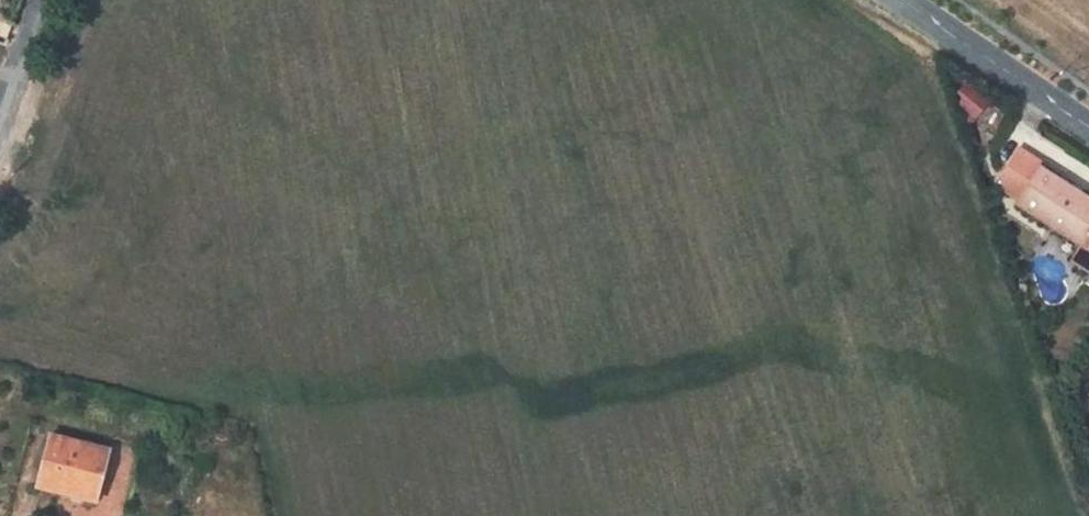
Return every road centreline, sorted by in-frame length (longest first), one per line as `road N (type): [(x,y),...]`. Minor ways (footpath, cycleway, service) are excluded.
road 1 (tertiary): [(900,0),(1088,127)]

